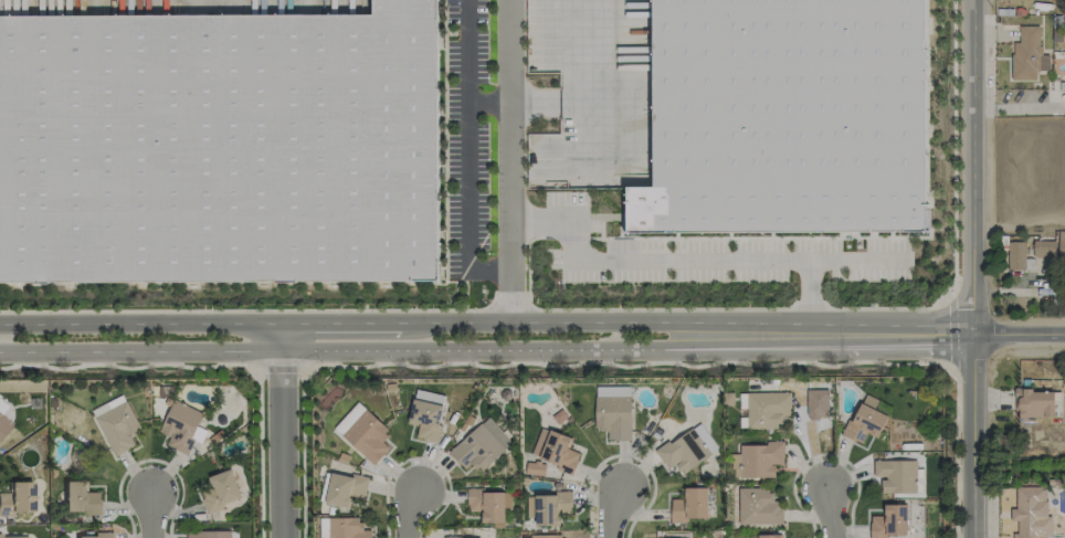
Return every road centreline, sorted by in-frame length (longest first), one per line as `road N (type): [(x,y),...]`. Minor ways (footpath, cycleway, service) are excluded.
road 1 (tertiary): [(974,336),(946,324),(0,326)]
road 2 (tertiary): [(0,352),(948,346),(974,336)]
road 3 (tertiary): [(974,0),(974,537)]
road 4 (residential): [(287,537),(285,324)]

